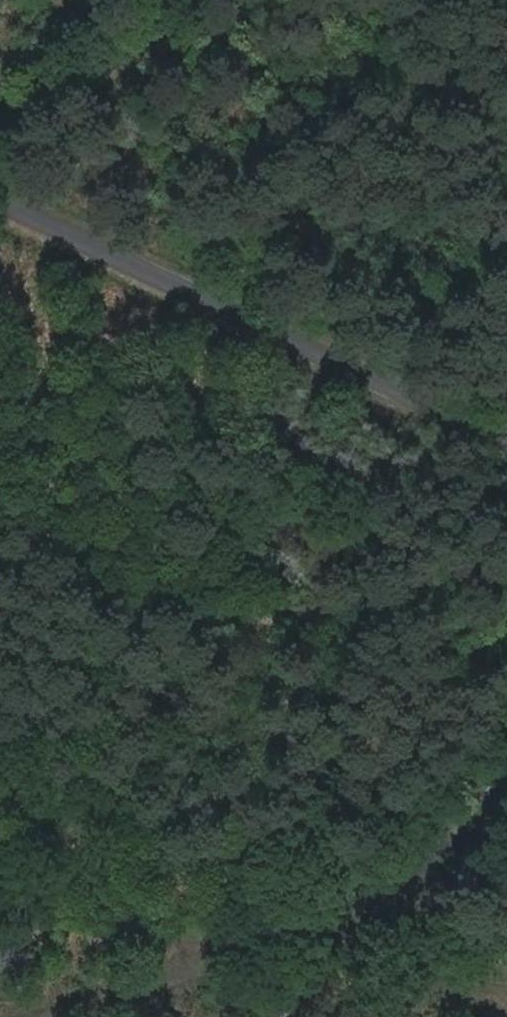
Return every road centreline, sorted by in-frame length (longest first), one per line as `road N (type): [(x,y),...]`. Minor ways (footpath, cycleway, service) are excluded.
road 1 (unclassified): [(506,457),(0,218)]
road 2 (track): [(23,1016),(350,935),(506,974)]
road 3 (track): [(0,922),(350,935)]
road 4 (track): [(506,765),(350,935),(293,1016)]

